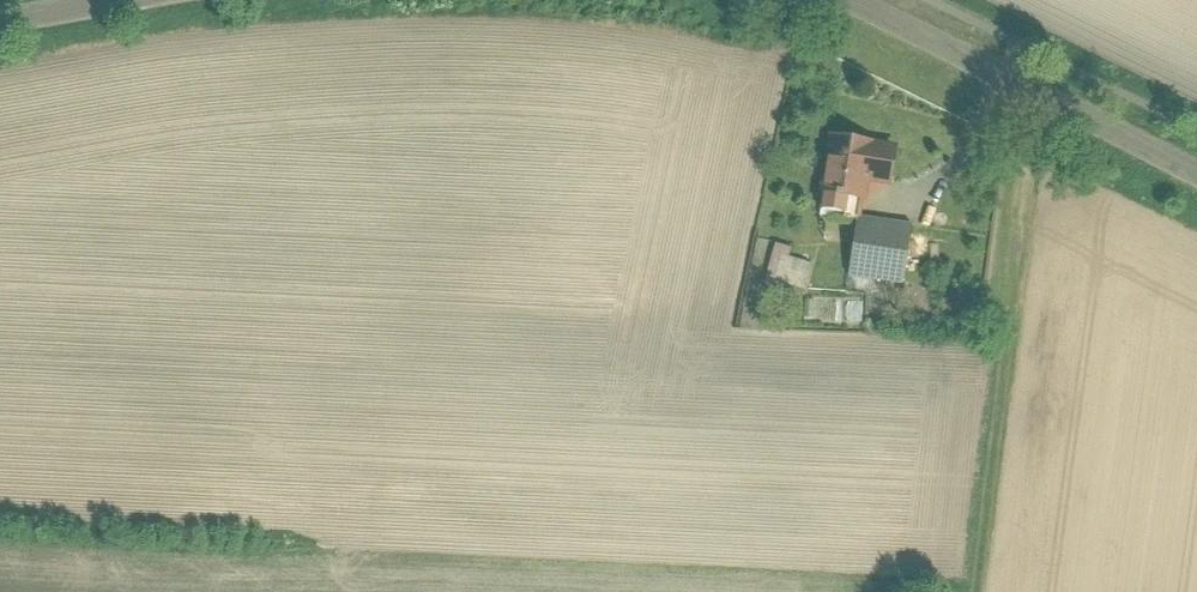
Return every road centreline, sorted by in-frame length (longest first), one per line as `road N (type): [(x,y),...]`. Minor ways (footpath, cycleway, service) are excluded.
road 1 (track): [(1016,81),(949,591)]
road 2 (tertiary): [(850,0),(1196,173)]

